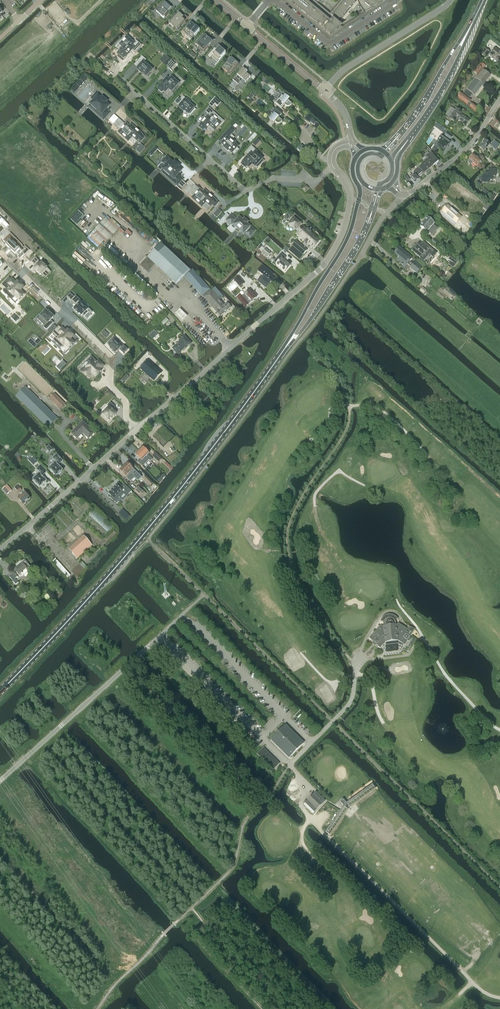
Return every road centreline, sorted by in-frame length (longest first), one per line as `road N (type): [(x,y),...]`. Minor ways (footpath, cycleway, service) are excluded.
road 1 (primary): [(0,692),(159,516),(282,352)]
road 2 (unclassified): [(137,430),(322,266),(350,202),(333,167)]
road 3 (residential): [(110,70),(244,191),(274,178),(312,184),(333,167)]
road 4 (unclassified): [(178,620),(0,781)]
road 5 (residential): [(0,250),(105,350),(108,379),(137,430)]
road 6 (primary): [(357,157),(360,195),(351,230),(282,352)]
road 7 (unclassified): [(0,549),(137,430)]
road 8 (tertiary): [(451,0),(325,91)]
road 9 (residential): [(276,0),(330,44),(398,0)]
road 10 (primary): [(282,352),(366,227)]
road 11 (primary): [(411,136),(447,81),(477,14)]
road 12 (primary): [(477,14),(402,131)]
road 13 (unclassified): [(403,195),(471,145),(499,99)]

